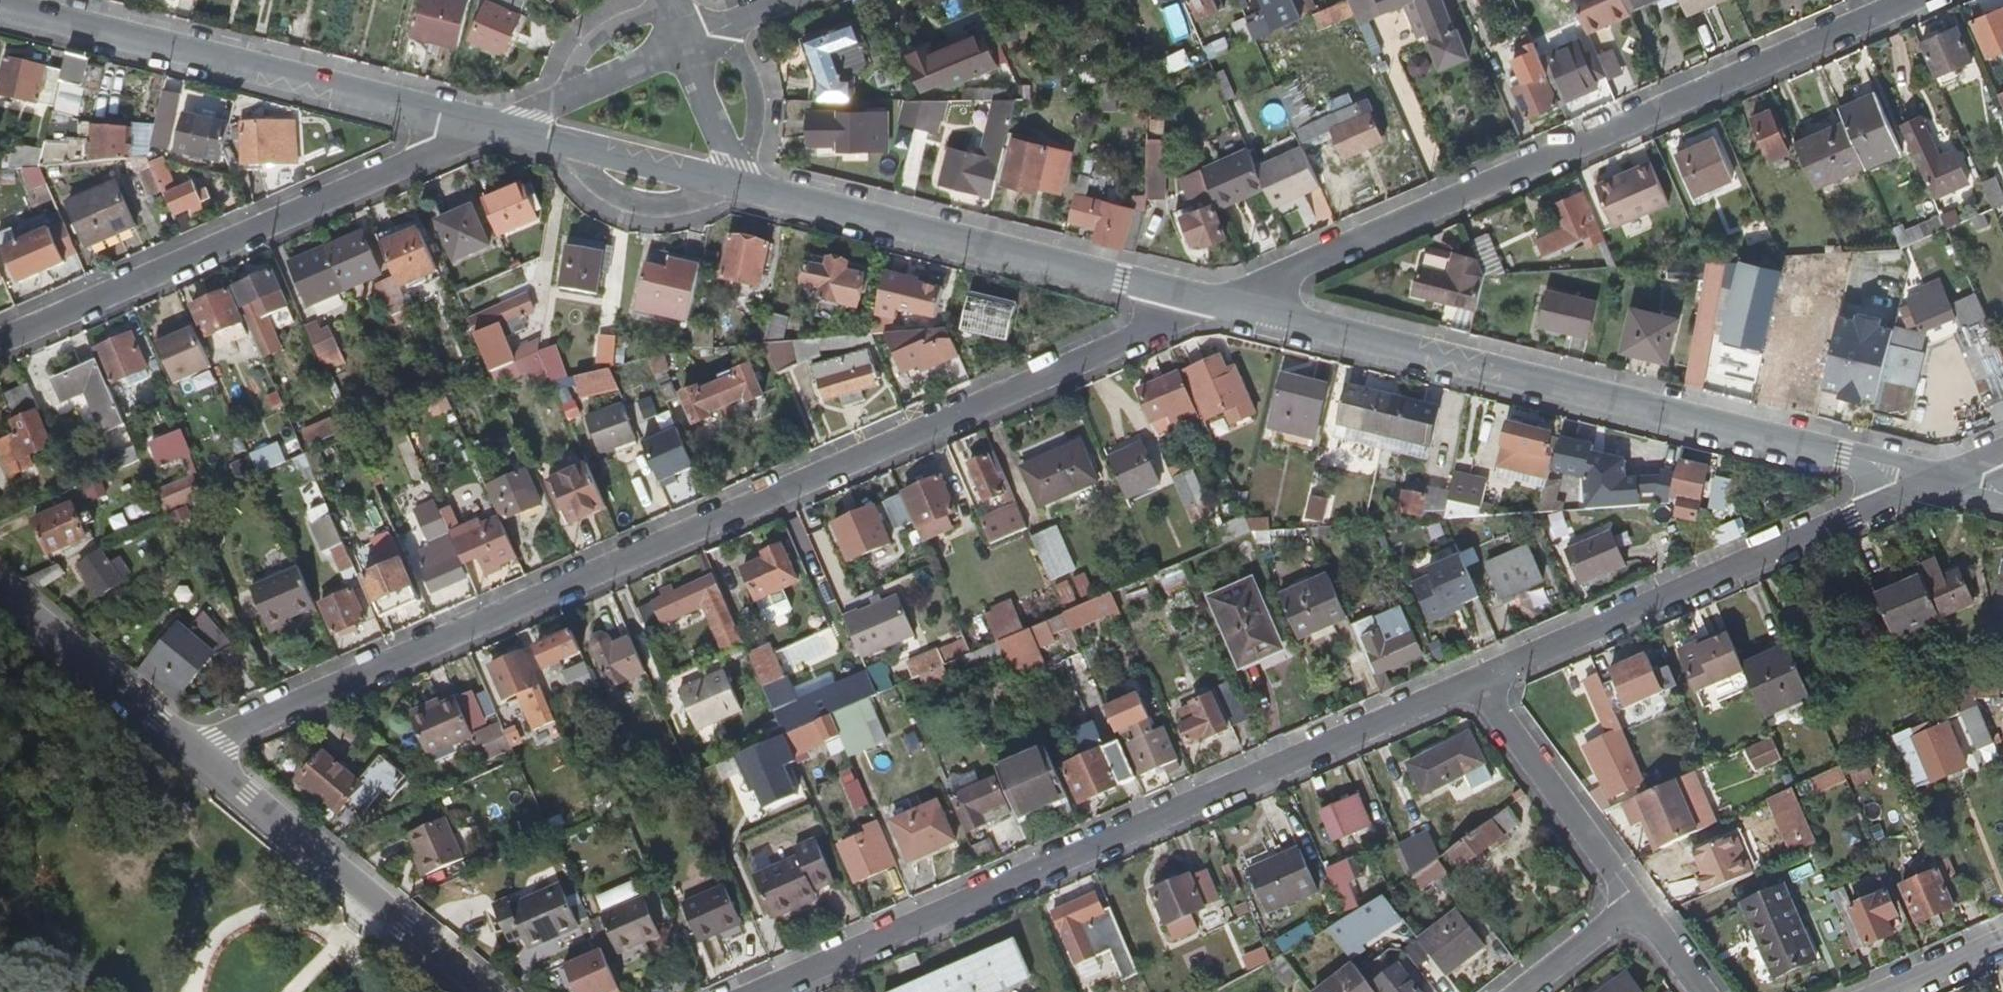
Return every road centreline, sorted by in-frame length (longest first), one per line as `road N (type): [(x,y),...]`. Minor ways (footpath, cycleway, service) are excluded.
road 1 (residential): [(198,753),(1234,306)]
road 2 (residential): [(1476,679),(775,991)]
road 3 (residential): [(1234,306),(1922,0)]
road 4 (residential): [(1234,306),(1941,481)]
road 5 (residential): [(502,128),(0,347)]
road 6 (residential): [(0,12),(502,128)]
road 7 (residential): [(734,188),(1234,306)]
road 8 (residential): [(1941,481),(1476,679)]
road 9 (residential): [(198,753),(485,991)]
road 10 (residential): [(1476,679),(1635,905)]
road 11 (residential): [(0,588),(198,753)]
road 12 (residential): [(563,143),(601,199),(633,215),(669,218),(704,209),(734,188)]
road 13 (residential): [(563,143),(734,188)]
road 14 (residential): [(734,188),(749,153),(755,95),(744,65),(717,33)]
road 15 (residential): [(678,11),(610,29),(585,49),(561,99)]
road 16 (residential): [(734,188),(733,163),(684,47)]
road 17 (residential): [(1521,991),(1635,905)]
road 18 (residential): [(684,47),(561,99)]
road 19 (residential): [(2002,943),(1889,991)]

